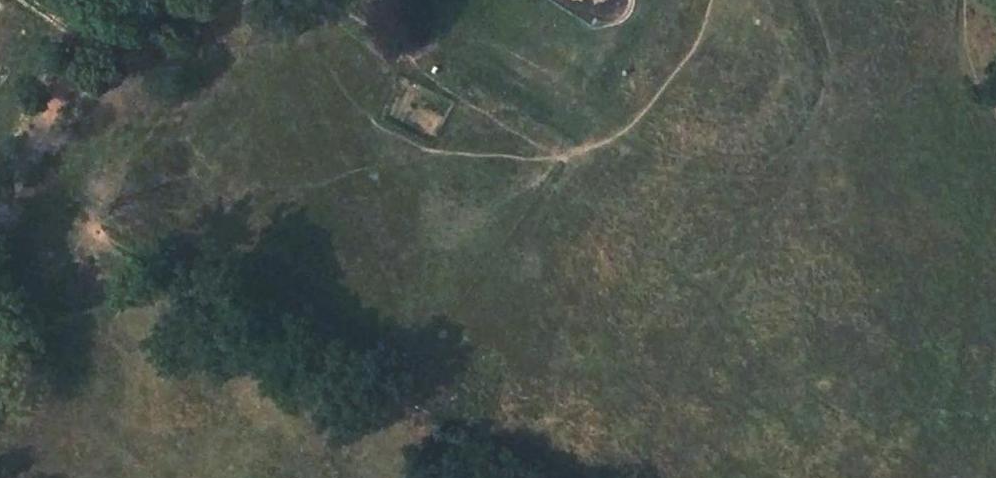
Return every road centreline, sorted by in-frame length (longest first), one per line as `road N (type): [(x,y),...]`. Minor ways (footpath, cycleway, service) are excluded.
road 1 (track): [(116,0),(0,195)]

